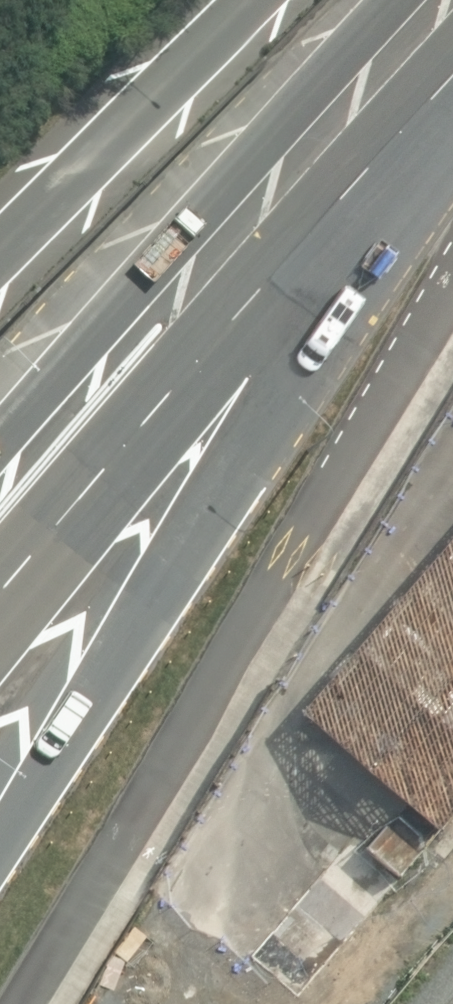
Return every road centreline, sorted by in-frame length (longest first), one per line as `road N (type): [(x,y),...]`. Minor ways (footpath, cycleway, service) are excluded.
road 1 (primary): [(452,137),(0,833)]
road 2 (secondary): [(452,87),(0,593)]
road 3 (secondary): [(0,426),(385,0)]
road 4 (primary): [(0,243),(248,0)]

